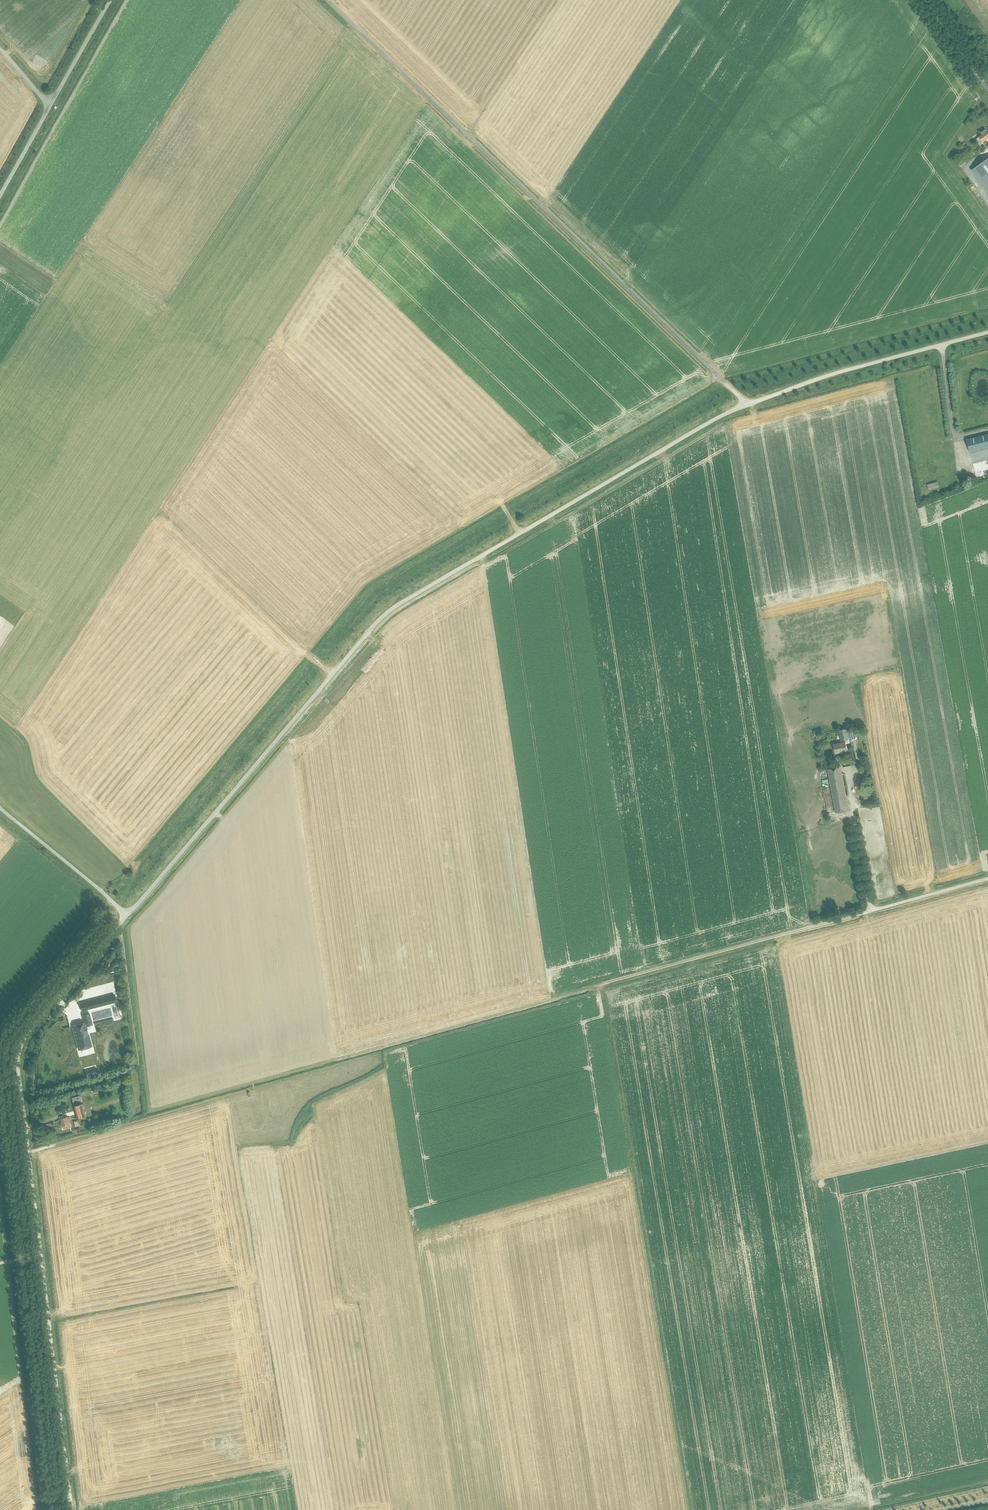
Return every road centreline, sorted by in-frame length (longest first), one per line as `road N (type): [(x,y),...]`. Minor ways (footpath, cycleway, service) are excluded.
road 1 (unclassified): [(127,916),(394,608),(739,408),(987,332)]
road 2 (unclassified): [(72,1509),(19,1050),(127,916)]
road 3 (track): [(327,0),(745,406)]
road 4 (track): [(553,998),(874,910)]
road 5 (unclassified): [(127,916),(0,808)]
road 6 (unclassified): [(51,105),(109,0)]

